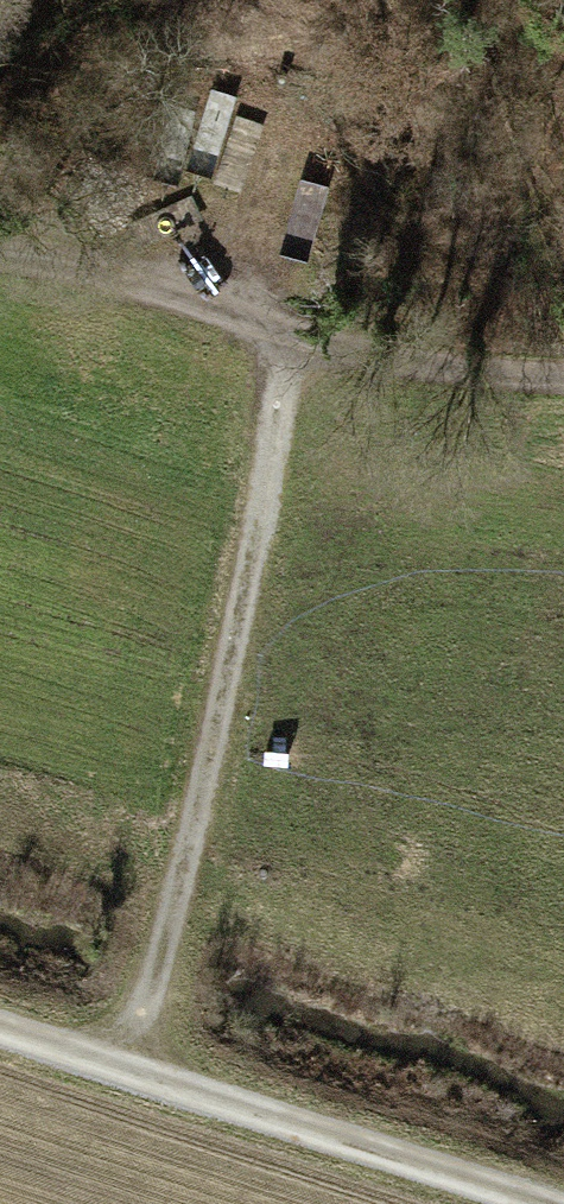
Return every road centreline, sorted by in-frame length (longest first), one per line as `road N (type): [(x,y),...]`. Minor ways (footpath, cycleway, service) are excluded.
road 1 (track): [(294,343),(176,914),(127,1070)]
road 2 (track): [(536,1203),(0,1029)]
road 3 (track): [(294,343),(224,303),(0,268)]
road 4 (track): [(563,371),(506,375),(294,343)]

